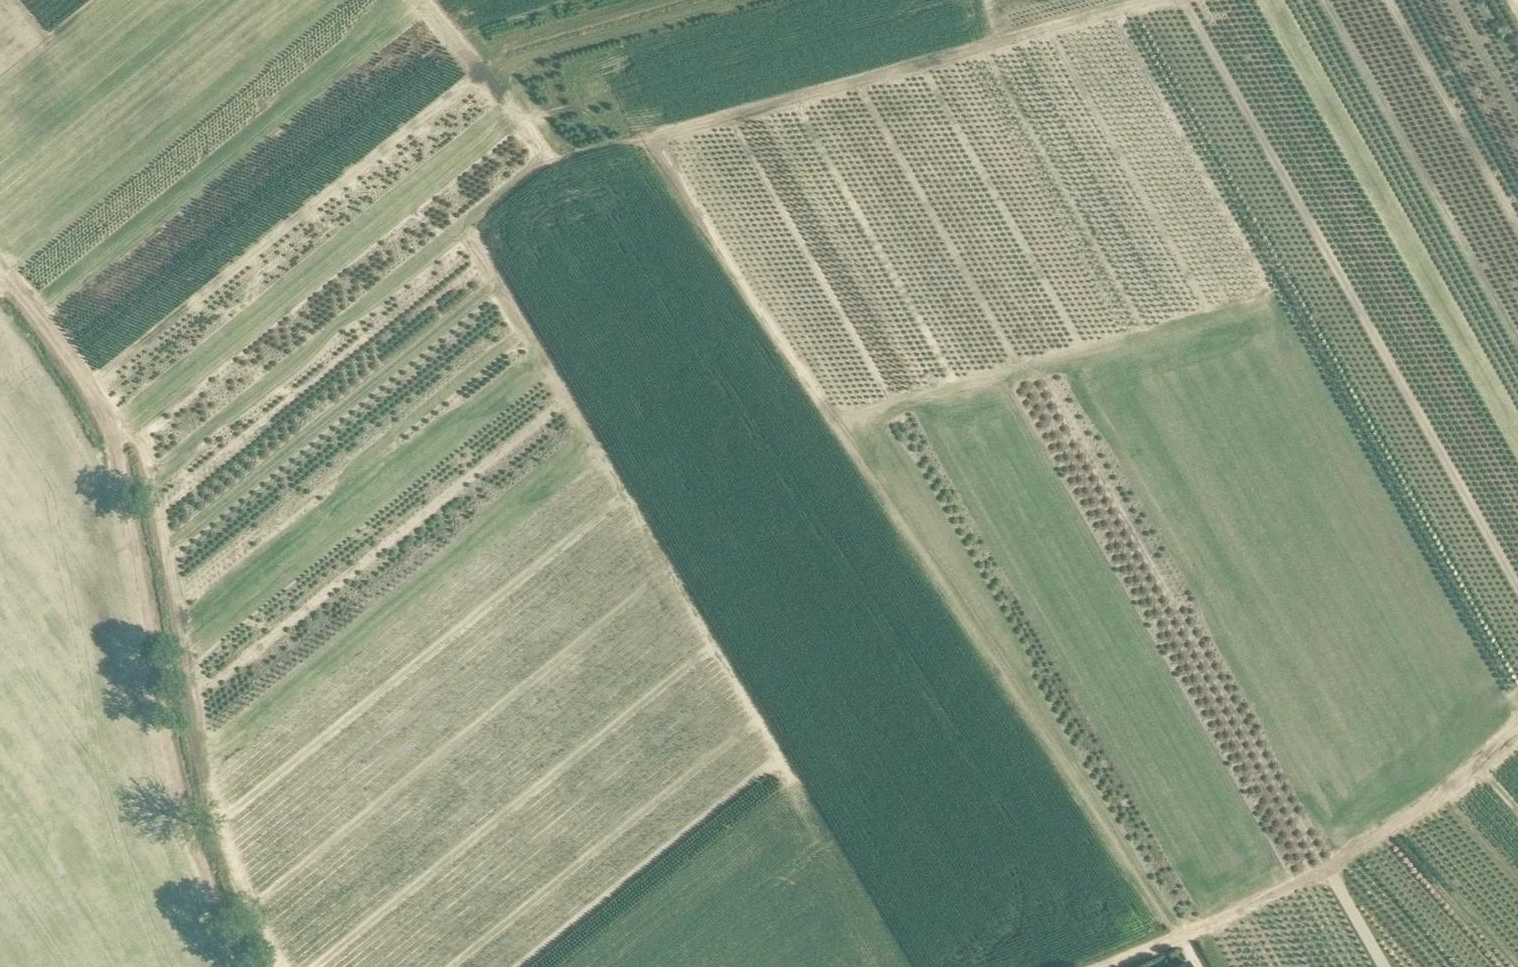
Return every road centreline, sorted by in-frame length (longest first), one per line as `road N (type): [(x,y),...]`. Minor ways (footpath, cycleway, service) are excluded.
road 1 (track): [(242,966),(188,838),(105,404),(0,267)]
road 2 (track): [(1101,966),(1328,867),(1434,796),(1517,722)]

